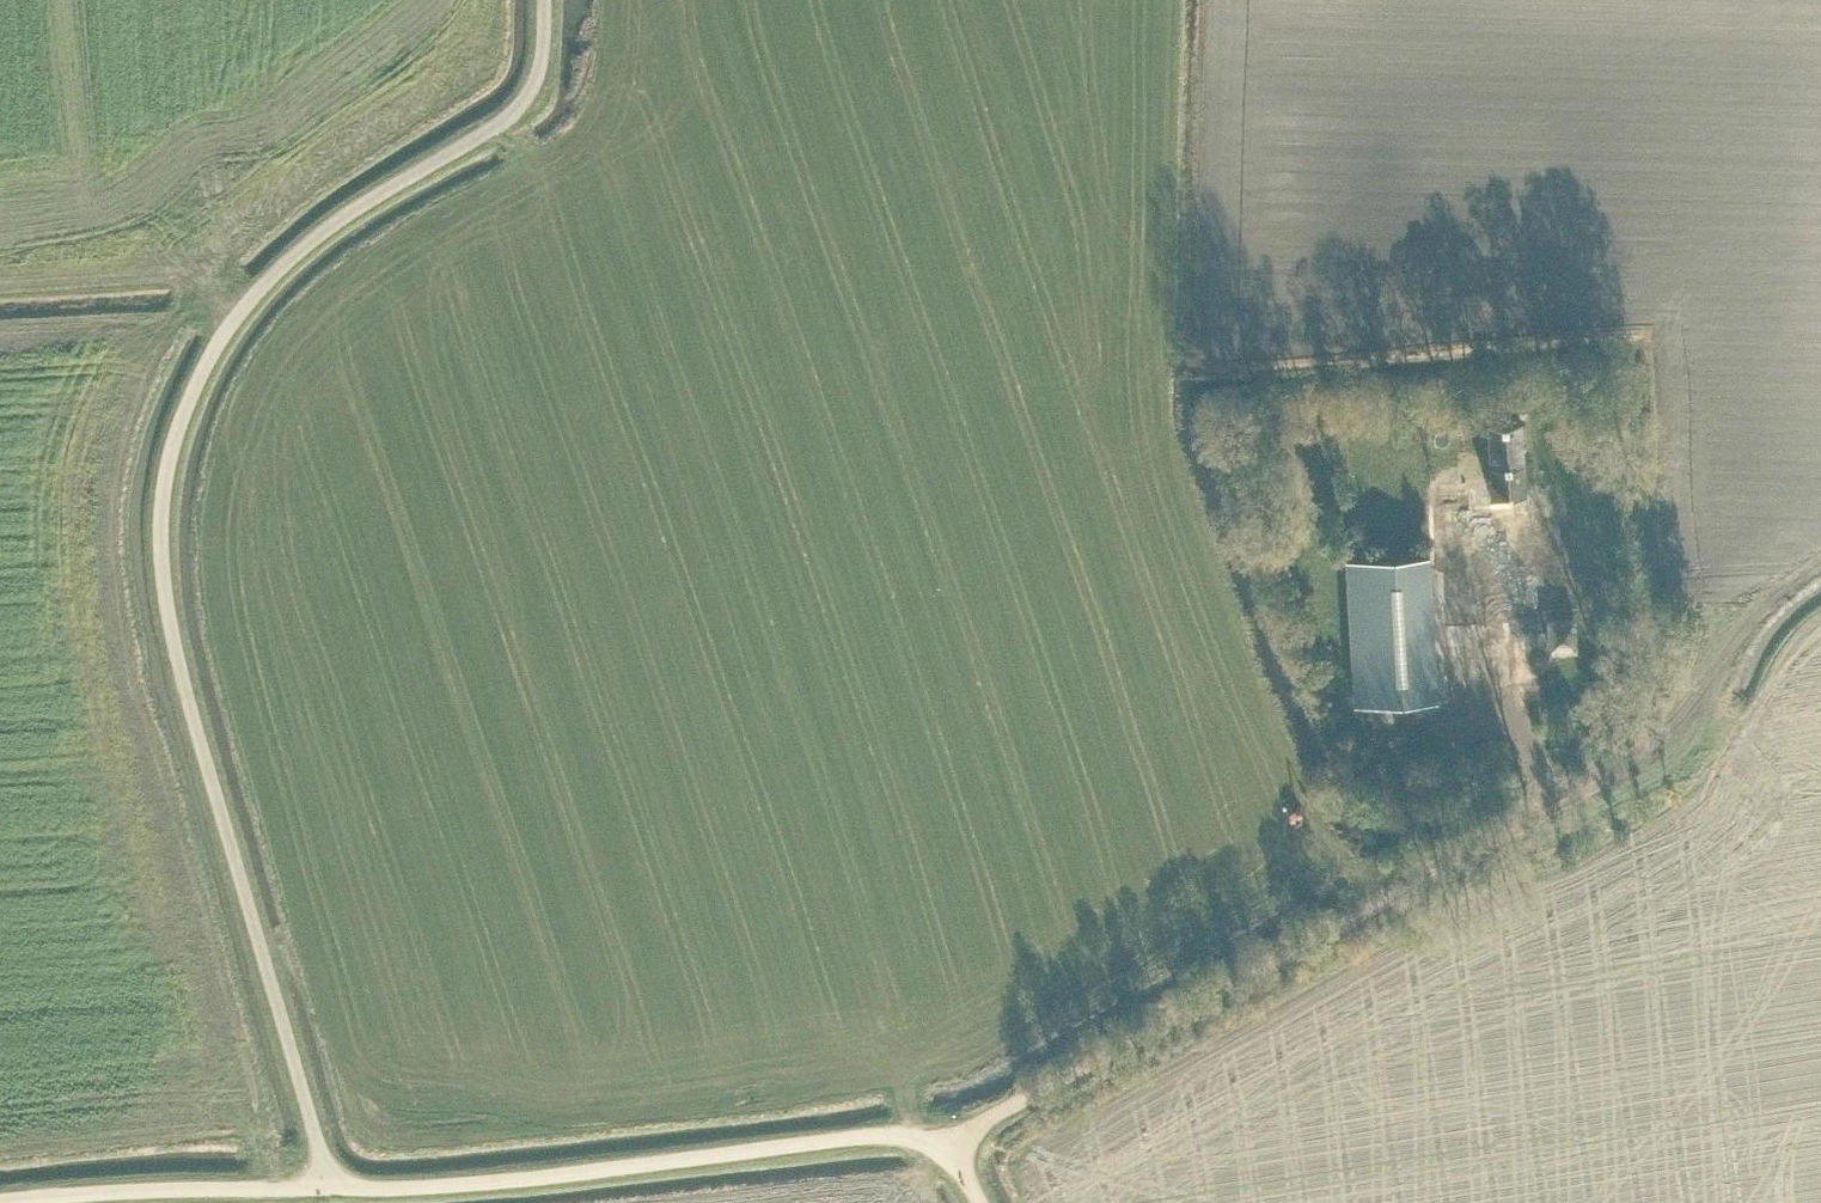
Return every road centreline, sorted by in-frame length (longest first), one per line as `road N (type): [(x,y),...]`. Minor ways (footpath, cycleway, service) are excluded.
road 1 (unclassified): [(331,1183),(176,651),(164,580),(166,474),(195,385),(248,300),(351,210),(522,102),(543,53),(544,0)]
road 2 (unclassified): [(984,1202),(945,1142),(902,1134),(434,1184),(331,1183)]
road 3 (unclassified): [(0,1199),(331,1183)]

